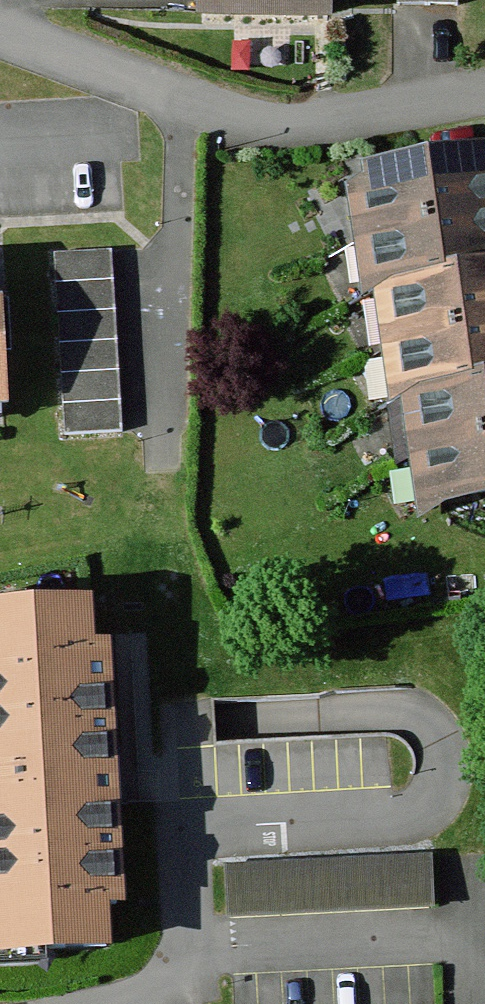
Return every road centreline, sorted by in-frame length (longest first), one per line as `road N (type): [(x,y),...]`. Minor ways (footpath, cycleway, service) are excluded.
road 1 (residential): [(476,1003),(472,937),(194,947)]
road 2 (residential): [(91,1003),(161,992),(188,972),(194,947)]
road 3 (residential): [(194,947),(186,828)]

